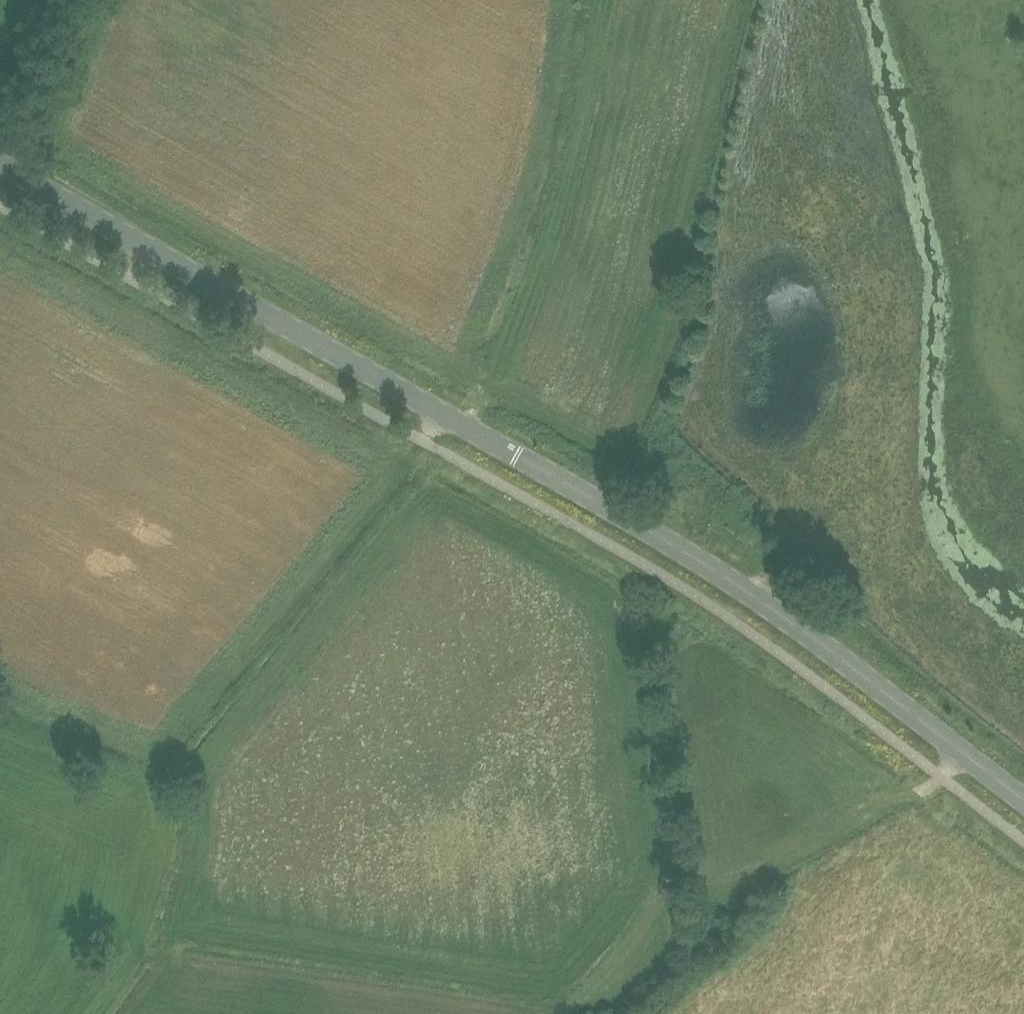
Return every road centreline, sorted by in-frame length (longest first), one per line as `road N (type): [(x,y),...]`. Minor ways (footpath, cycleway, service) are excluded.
road 1 (secondary): [(1023,800),(781,616),(646,531),(0,166)]

